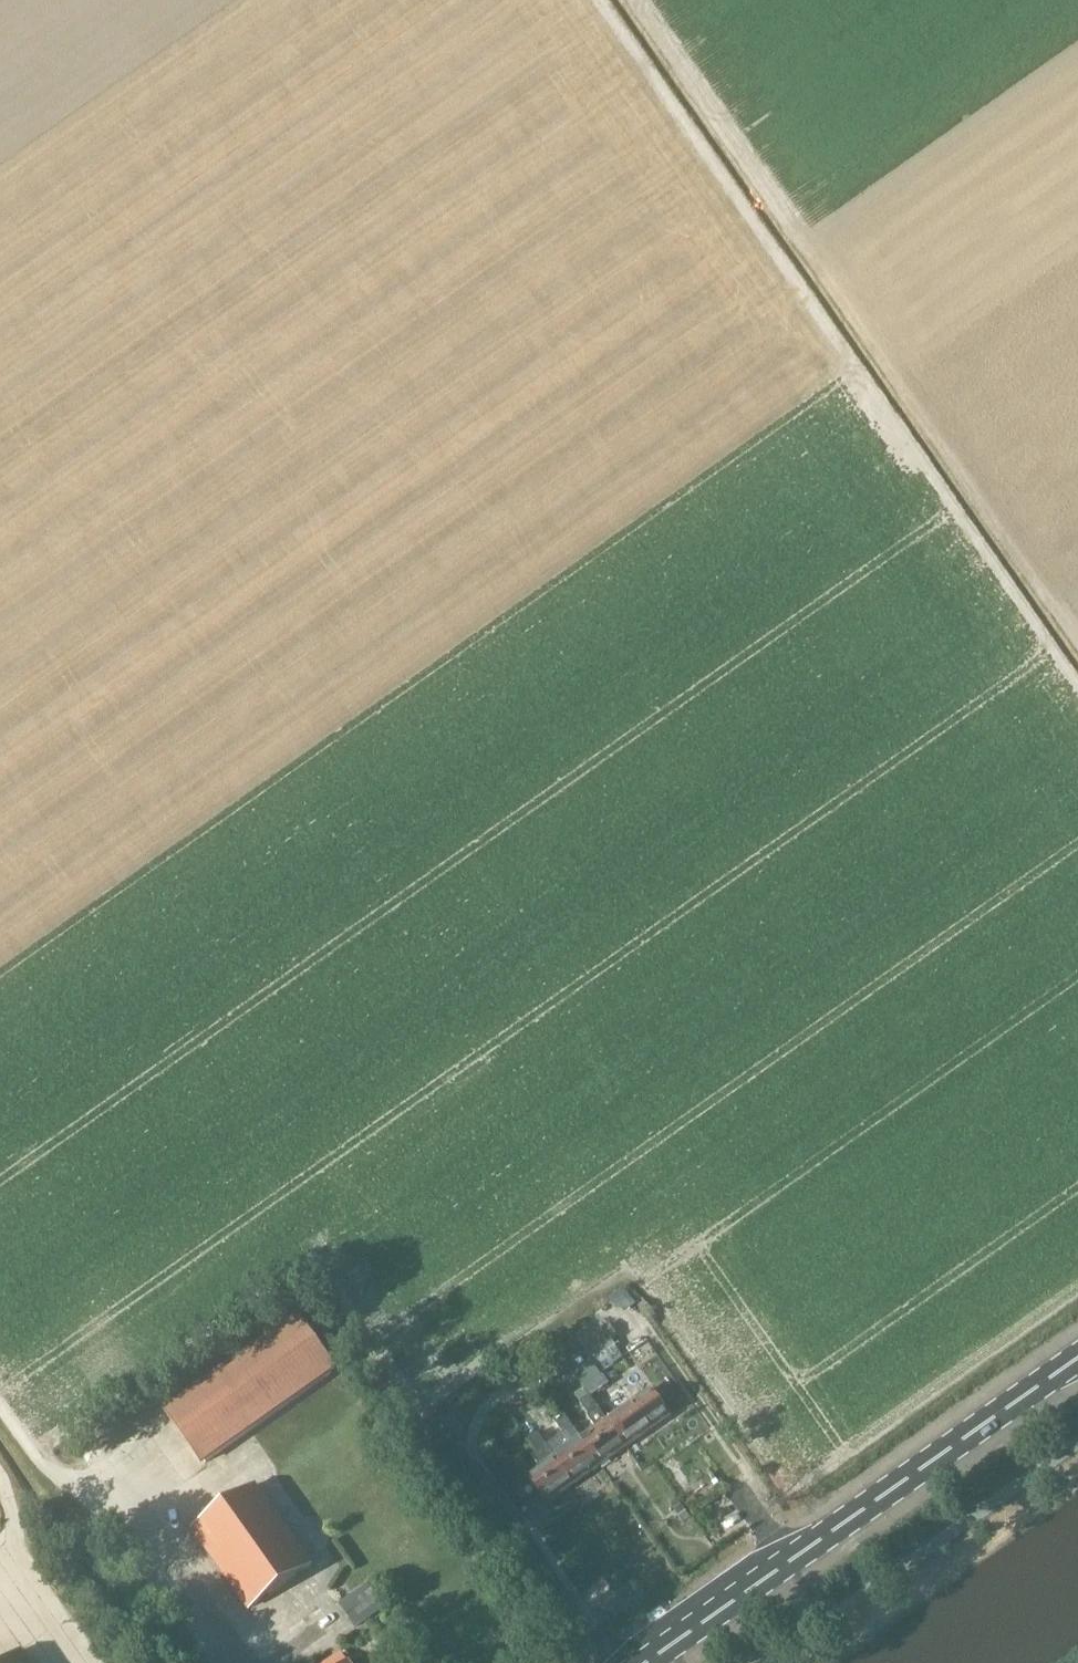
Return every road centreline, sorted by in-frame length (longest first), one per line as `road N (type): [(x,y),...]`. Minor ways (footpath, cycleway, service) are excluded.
road 1 (primary): [(651,1662),(1077,1361)]

